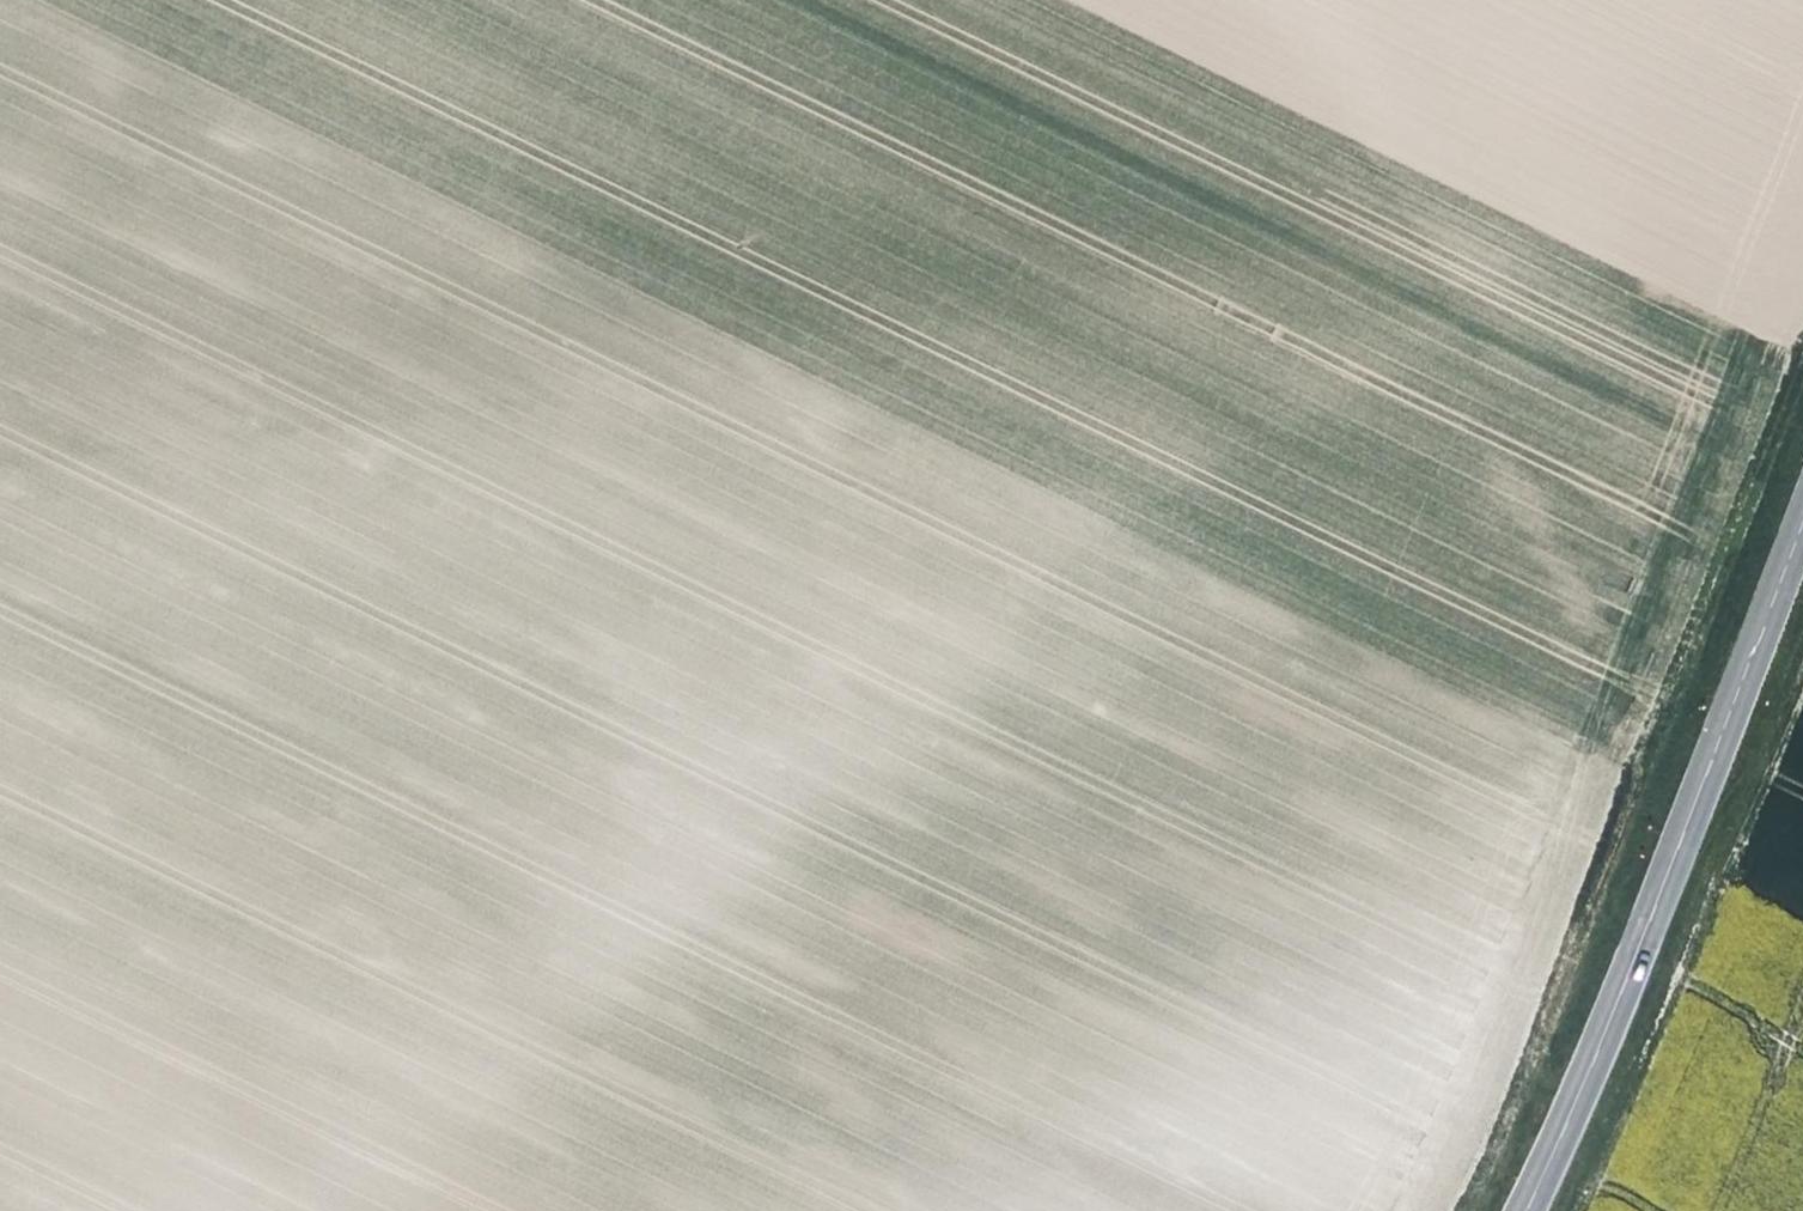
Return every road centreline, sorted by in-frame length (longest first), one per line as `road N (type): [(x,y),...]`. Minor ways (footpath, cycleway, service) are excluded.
road 1 (tertiary): [(1528,1210),(1615,1009),(1802,525)]

